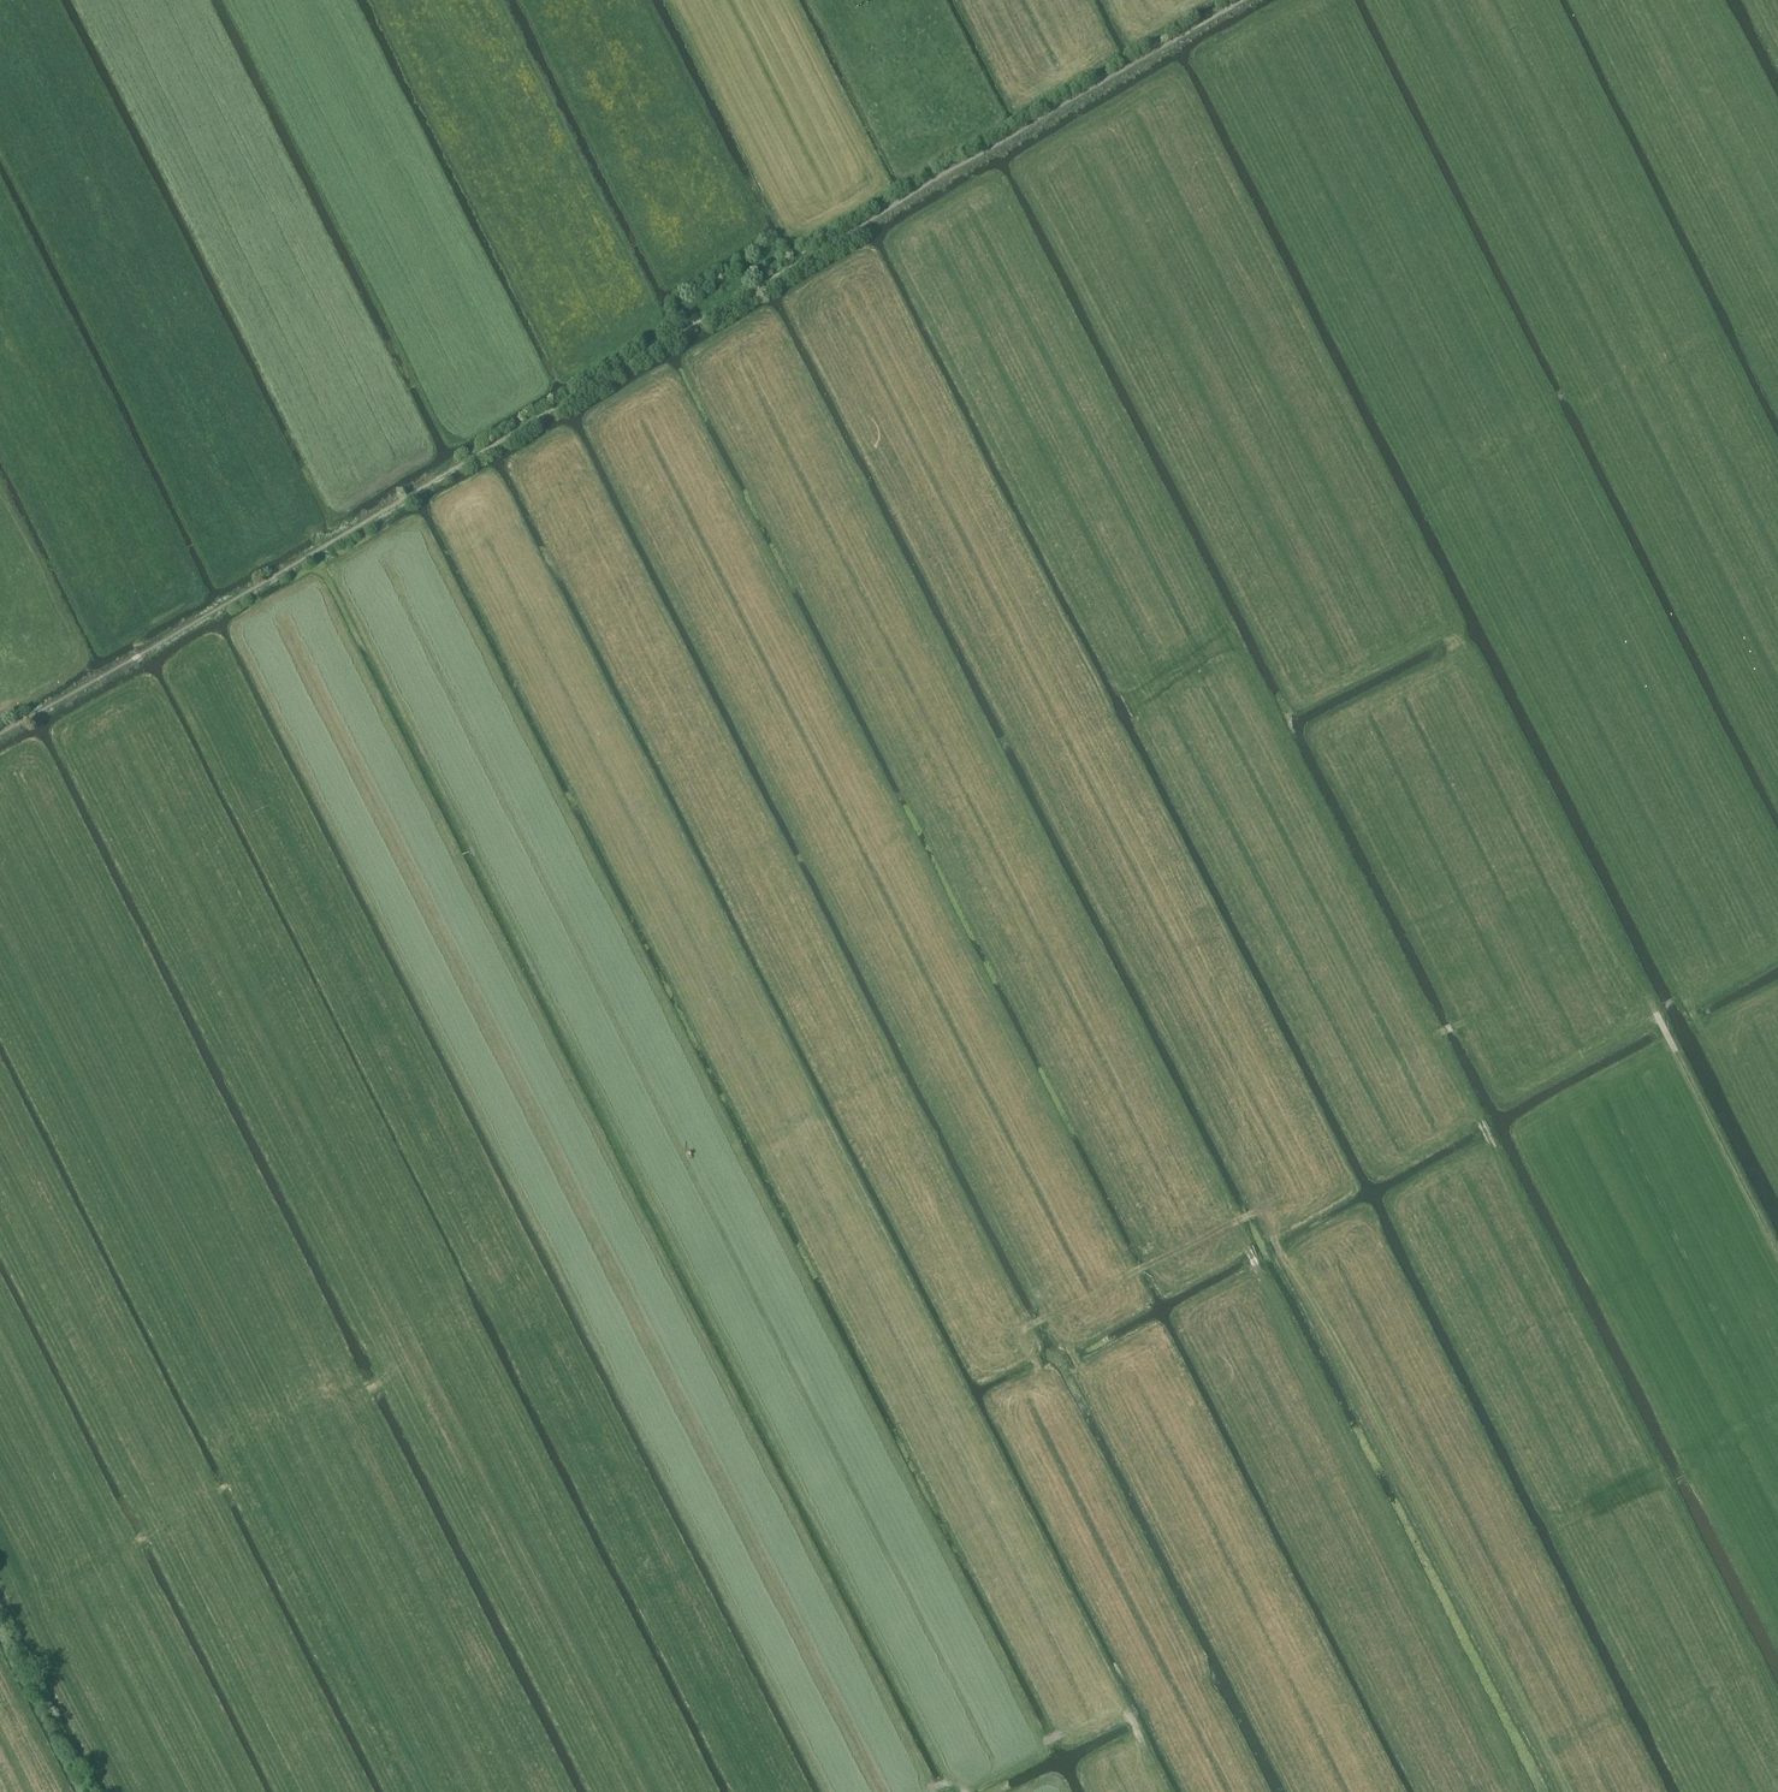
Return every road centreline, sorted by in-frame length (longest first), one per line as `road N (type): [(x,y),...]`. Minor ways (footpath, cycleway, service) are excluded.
road 1 (track): [(1777,1250),(1667,1035)]

